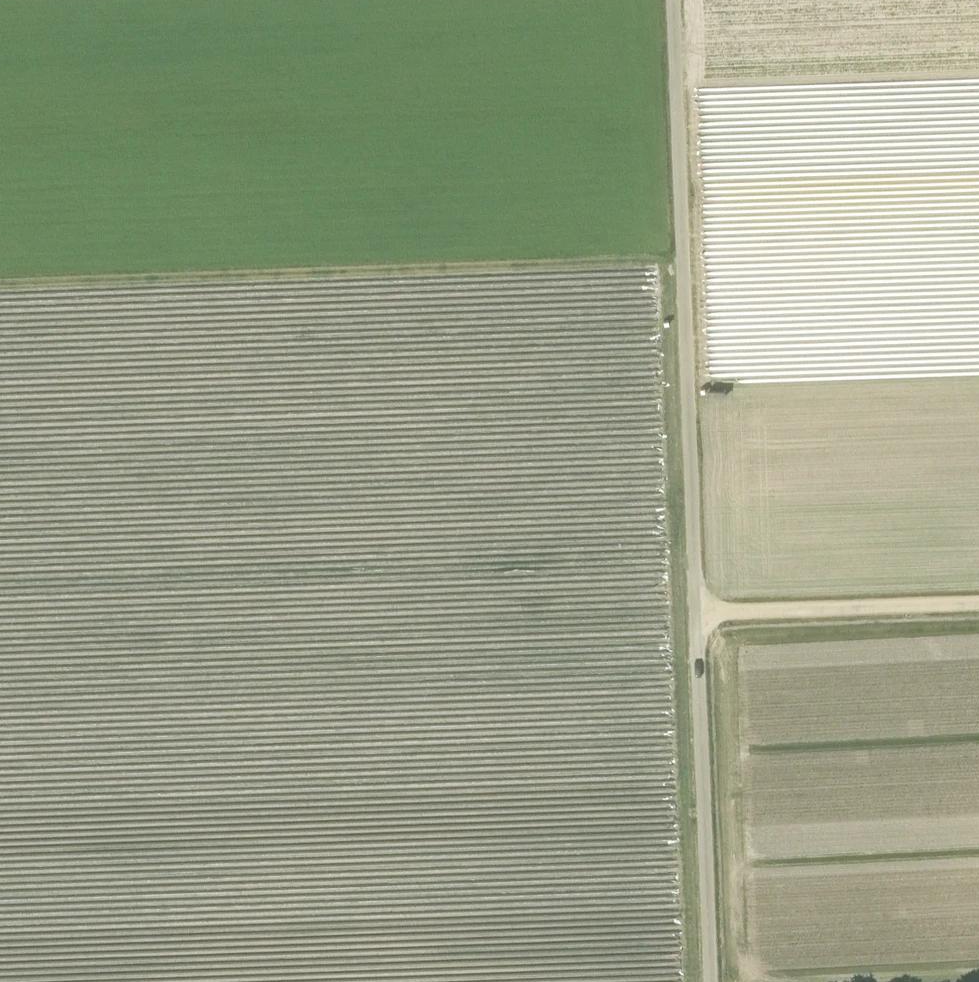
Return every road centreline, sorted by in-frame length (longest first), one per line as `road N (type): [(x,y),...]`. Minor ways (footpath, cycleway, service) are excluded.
road 1 (unclassified): [(707,981),(674,0)]
road 2 (track): [(695,615),(978,604)]

